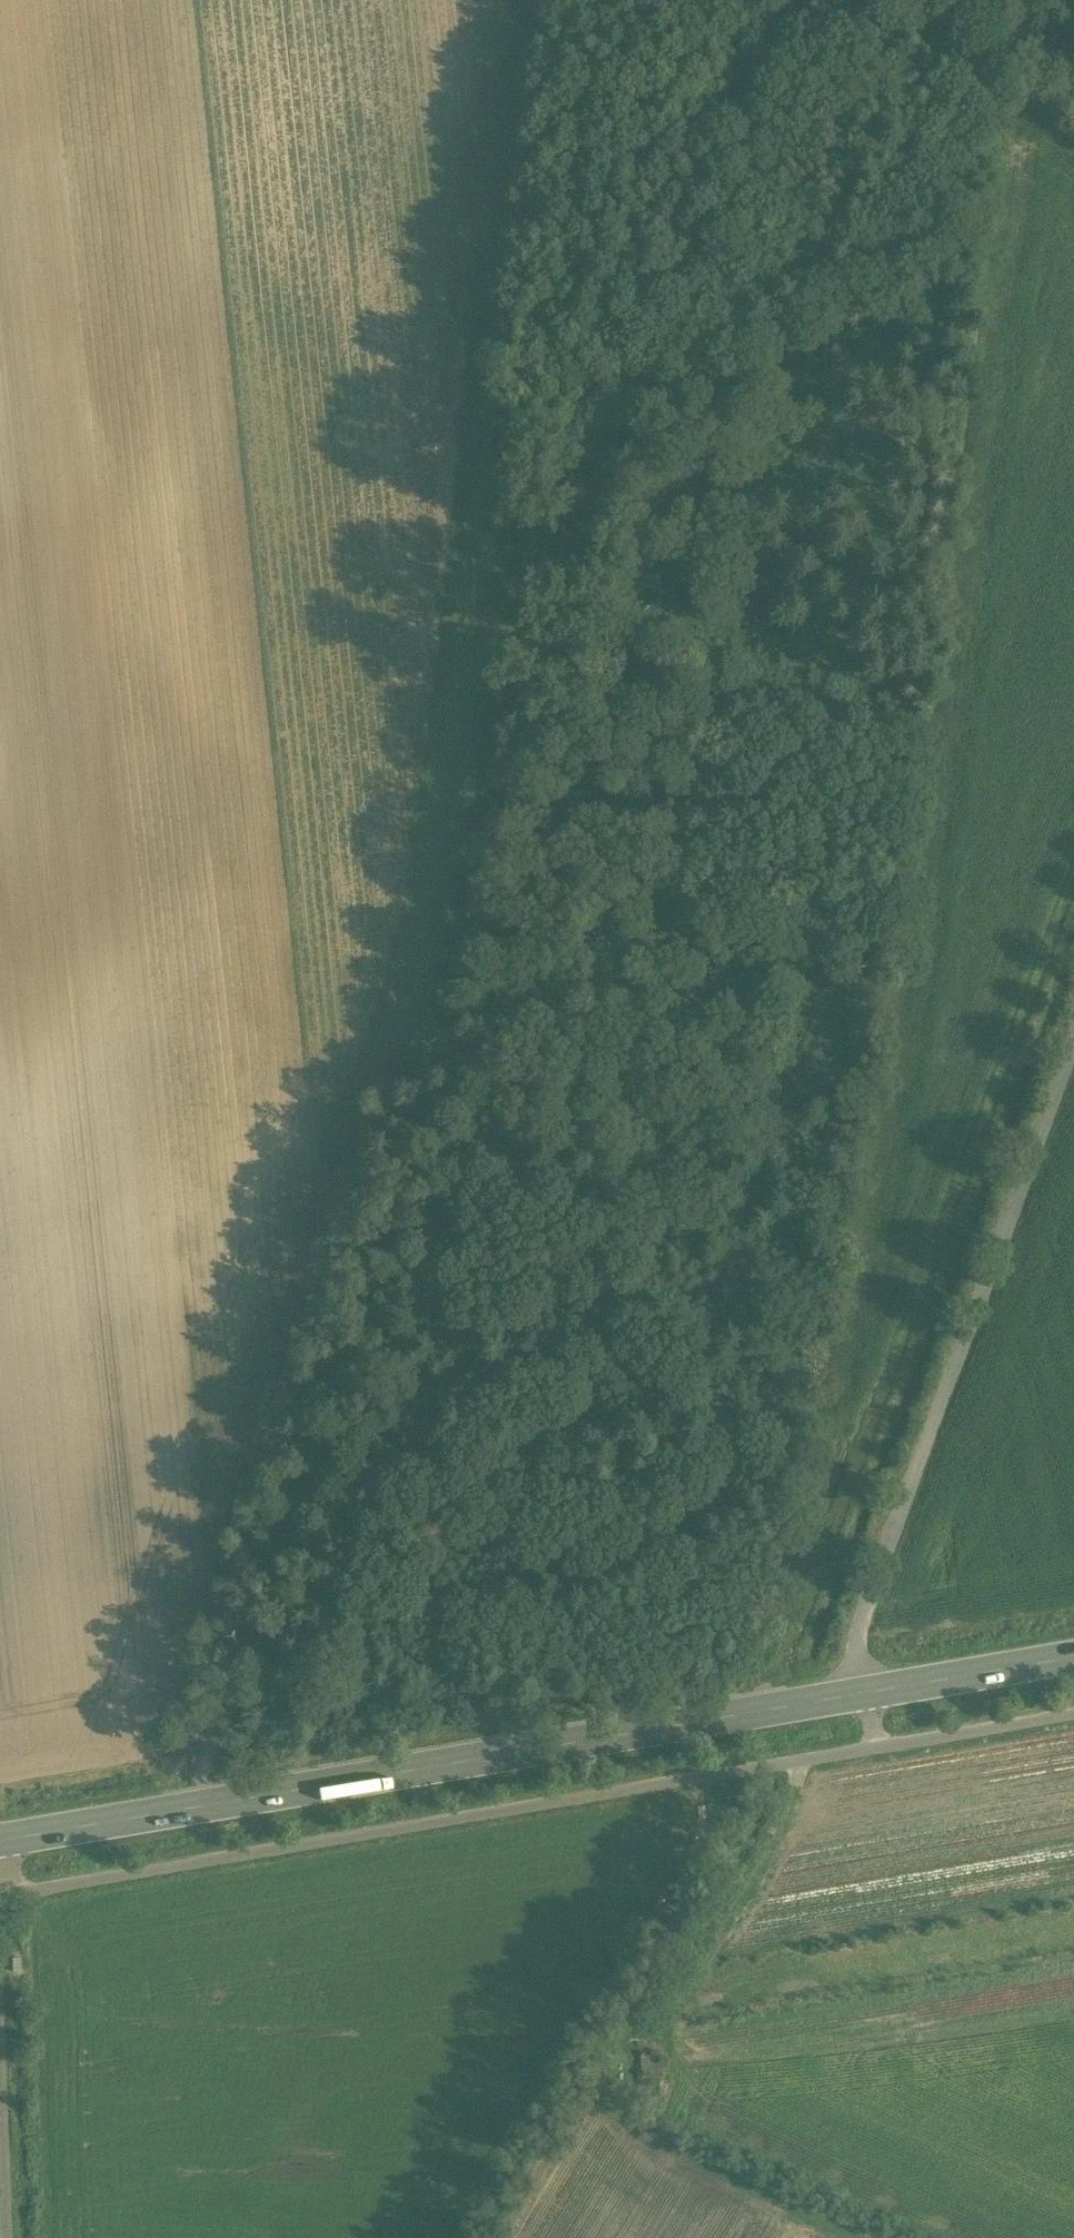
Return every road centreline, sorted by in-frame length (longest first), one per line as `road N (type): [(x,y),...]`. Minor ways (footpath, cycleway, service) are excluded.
road 1 (track): [(780,0),(202,1772),(200,1806)]
road 2 (primary): [(1073,1656),(0,1840)]
road 3 (track): [(1073,1037),(861,1632),(860,1674),(878,1748)]

